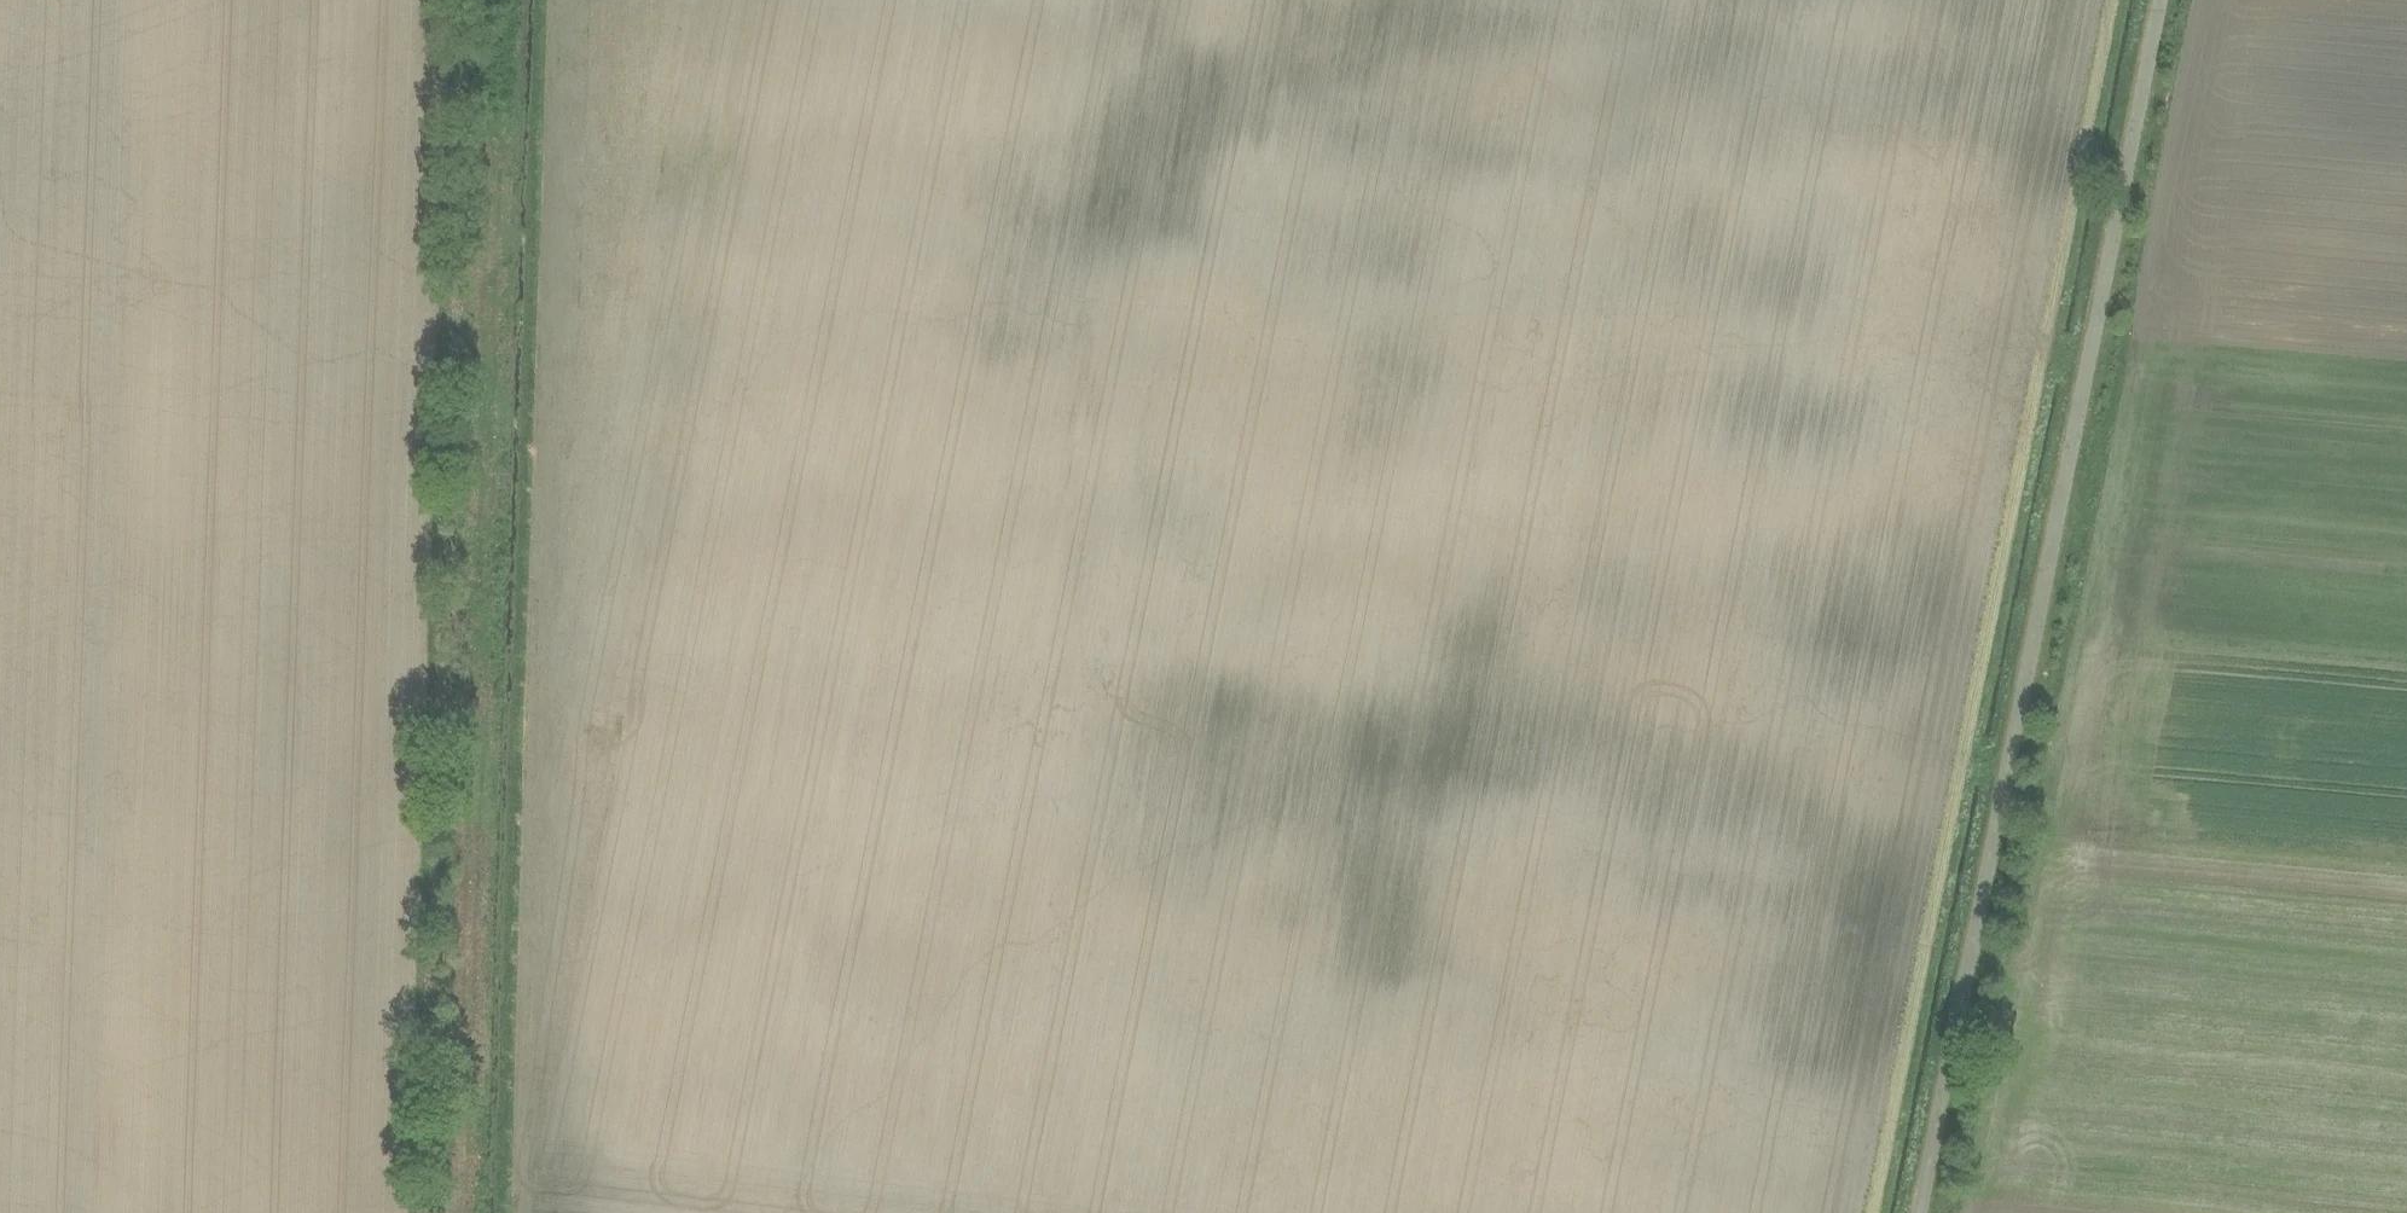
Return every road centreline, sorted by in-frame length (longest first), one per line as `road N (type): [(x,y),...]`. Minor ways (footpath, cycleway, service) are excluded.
road 1 (unclassified): [(1916,1212),(2150,0)]

